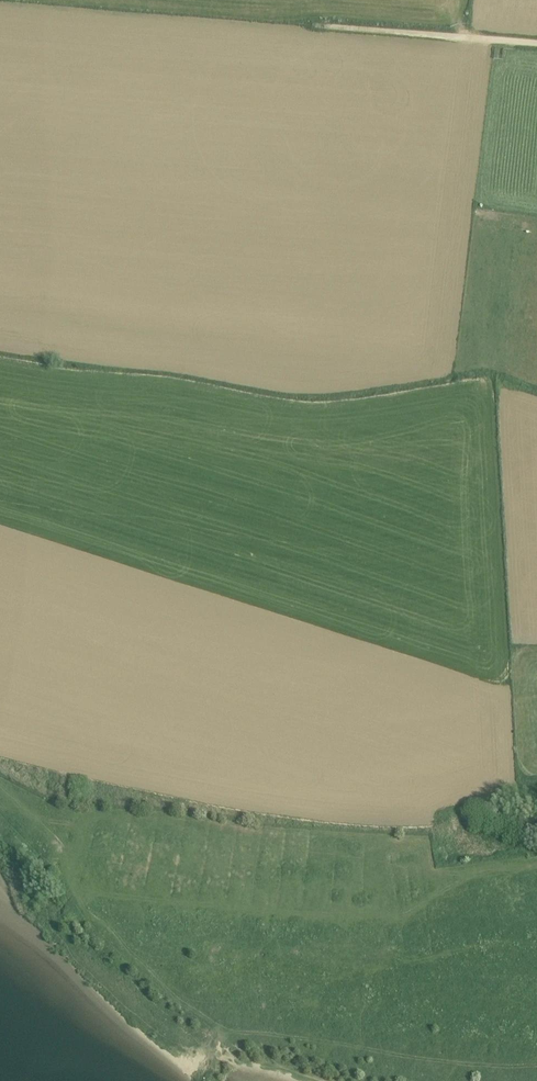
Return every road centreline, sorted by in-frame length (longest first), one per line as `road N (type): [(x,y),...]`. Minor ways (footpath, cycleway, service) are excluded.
road 1 (track): [(321,26),(536,43)]

